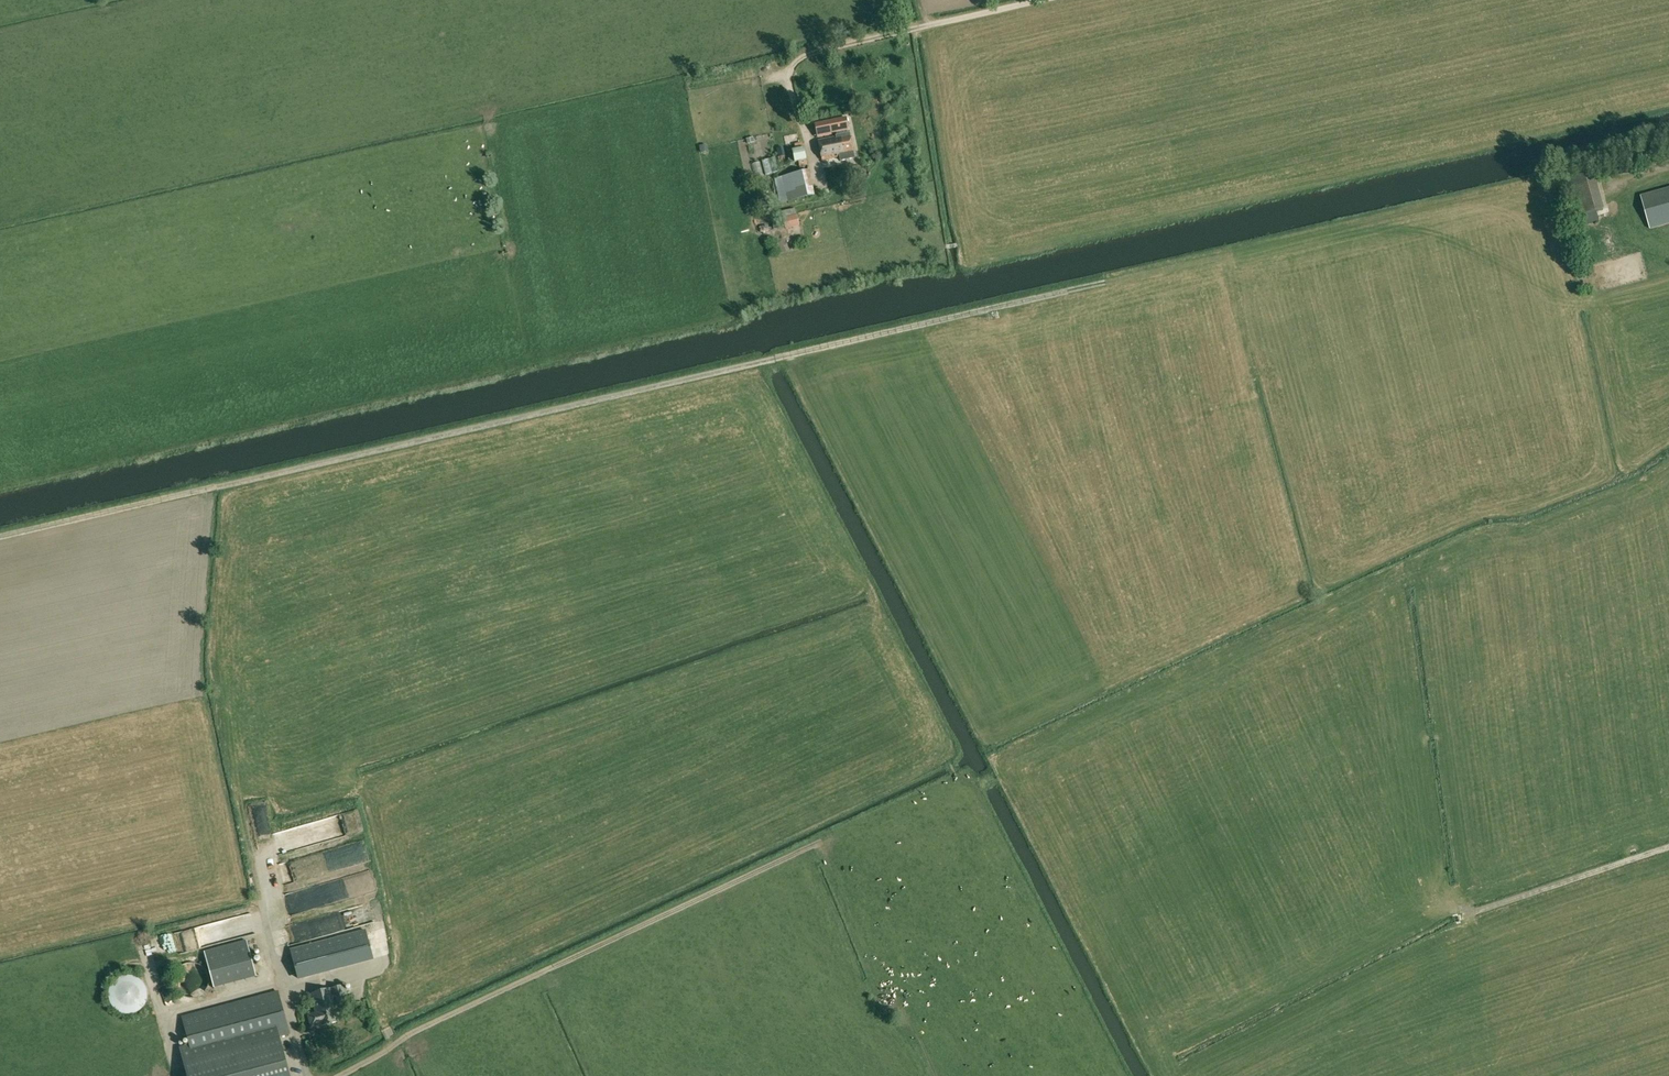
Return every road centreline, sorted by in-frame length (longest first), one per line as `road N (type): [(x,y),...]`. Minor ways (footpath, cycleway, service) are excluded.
road 1 (track): [(0,538),(1225,258)]
road 2 (track): [(342,1075),(421,1030),(819,845)]

